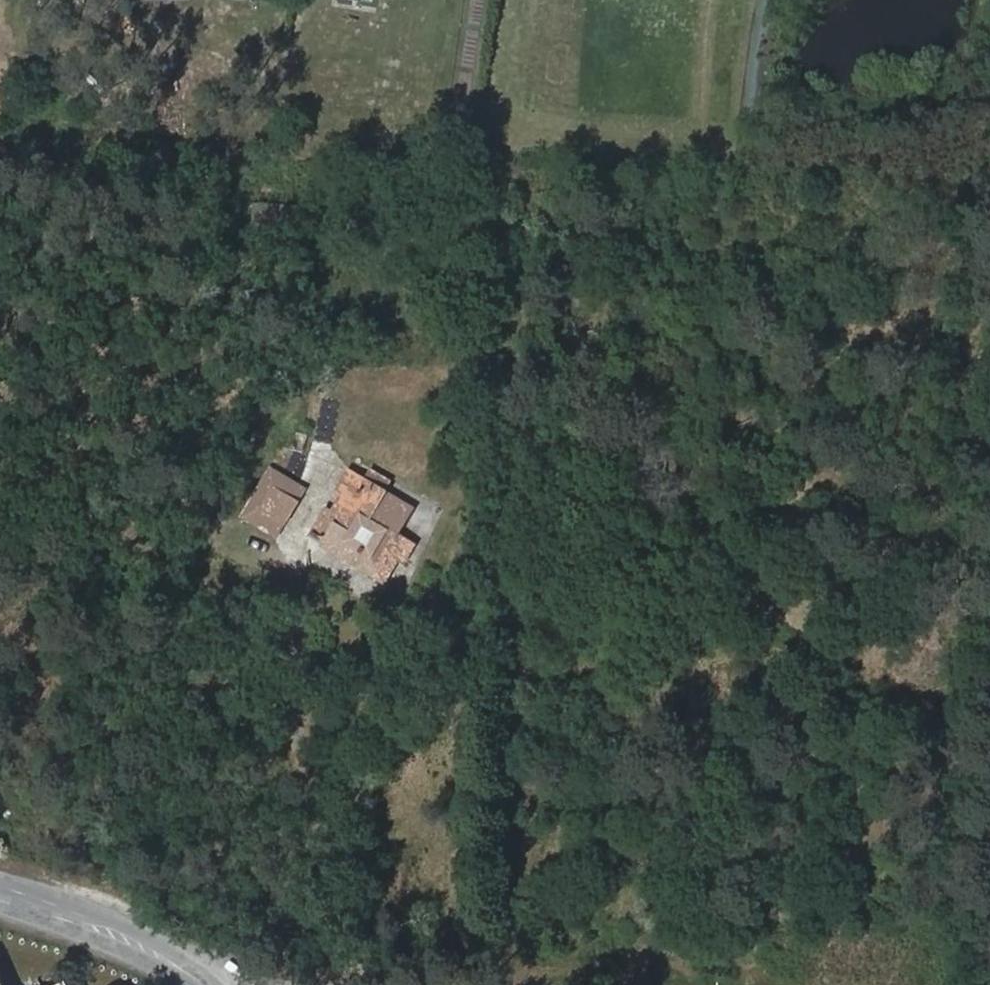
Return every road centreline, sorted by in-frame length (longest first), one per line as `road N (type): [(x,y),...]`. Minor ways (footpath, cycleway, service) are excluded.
road 1 (residential): [(417,984),(200,973)]
road 2 (unclassified): [(200,973),(0,894)]

